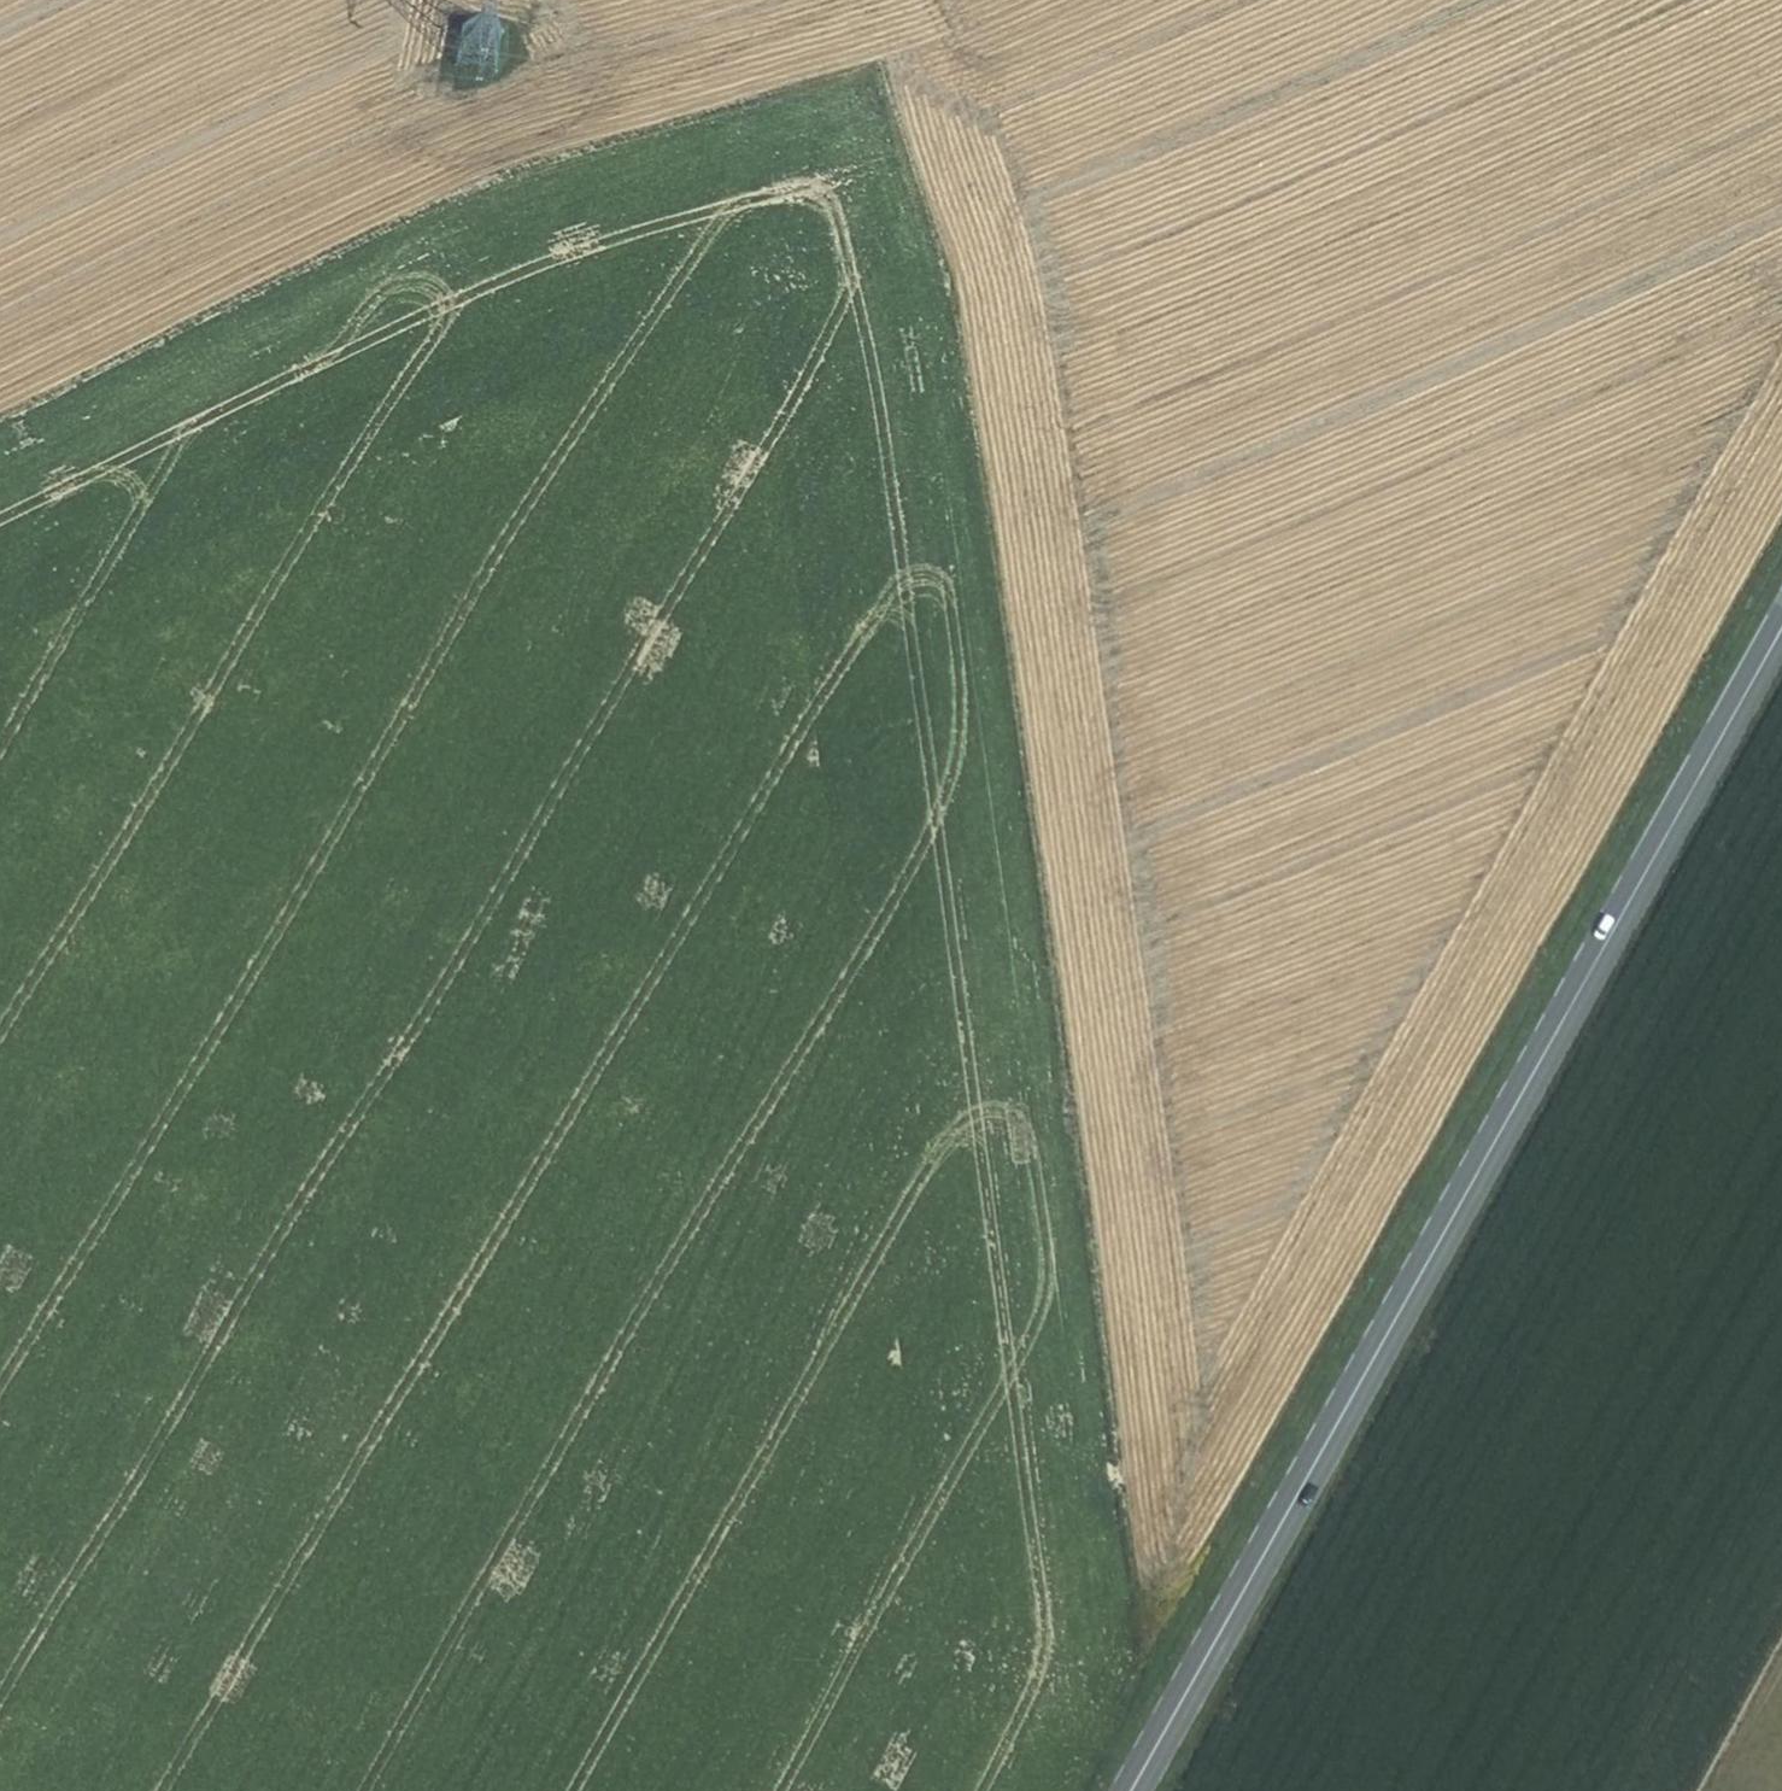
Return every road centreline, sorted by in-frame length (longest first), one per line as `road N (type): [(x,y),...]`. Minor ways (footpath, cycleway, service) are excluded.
road 1 (secondary): [(1138,1790),(1781,621)]

